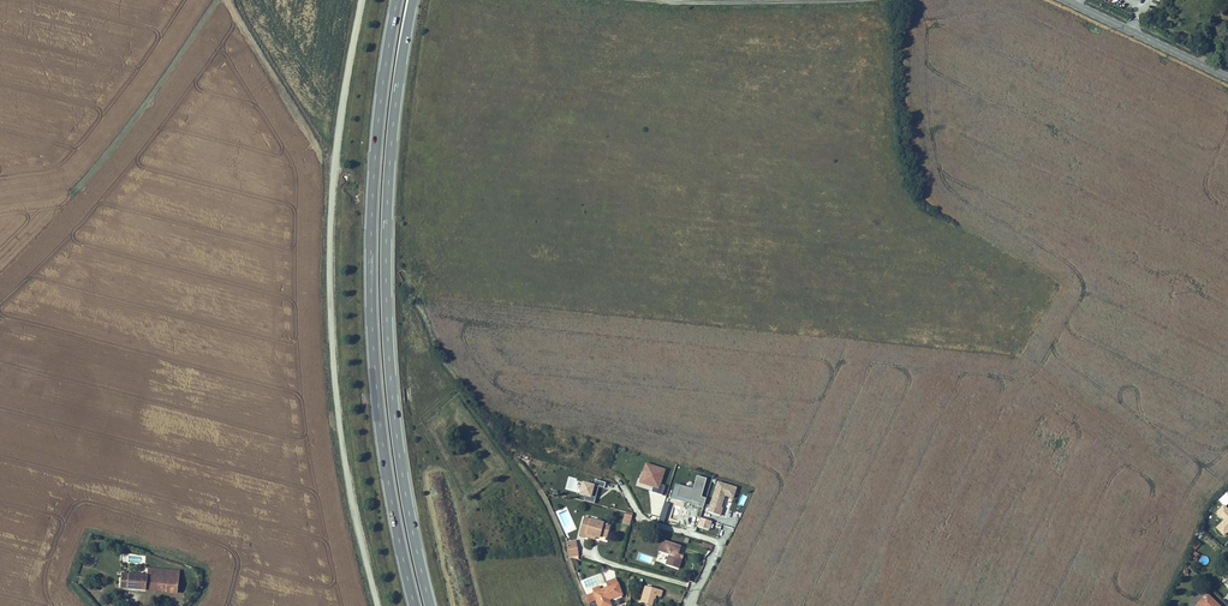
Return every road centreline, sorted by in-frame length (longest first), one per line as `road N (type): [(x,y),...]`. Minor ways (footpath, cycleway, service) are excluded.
road 1 (residential): [(363,0),(334,174),(330,278),(344,454),(377,605)]
road 2 (trunk): [(430,605),(398,445),(387,322),(391,143),(413,0)]
road 3 (trunk): [(397,0),(376,141),(372,308),(386,463),(415,605)]
road 4 (track): [(652,0),(852,0)]
road 5 (secondary): [(1227,77),(1065,0)]

